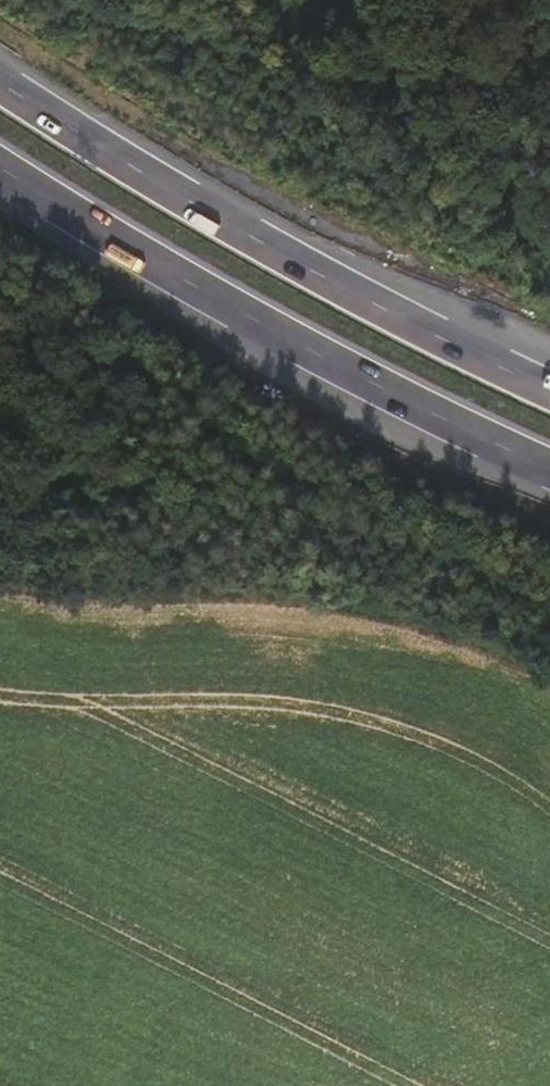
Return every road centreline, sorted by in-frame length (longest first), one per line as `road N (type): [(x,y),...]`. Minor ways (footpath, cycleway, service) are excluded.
road 1 (trunk): [(0,169),(229,320),(549,484)]
road 2 (trunk): [(549,397),(321,280),(50,124),(0,86)]

